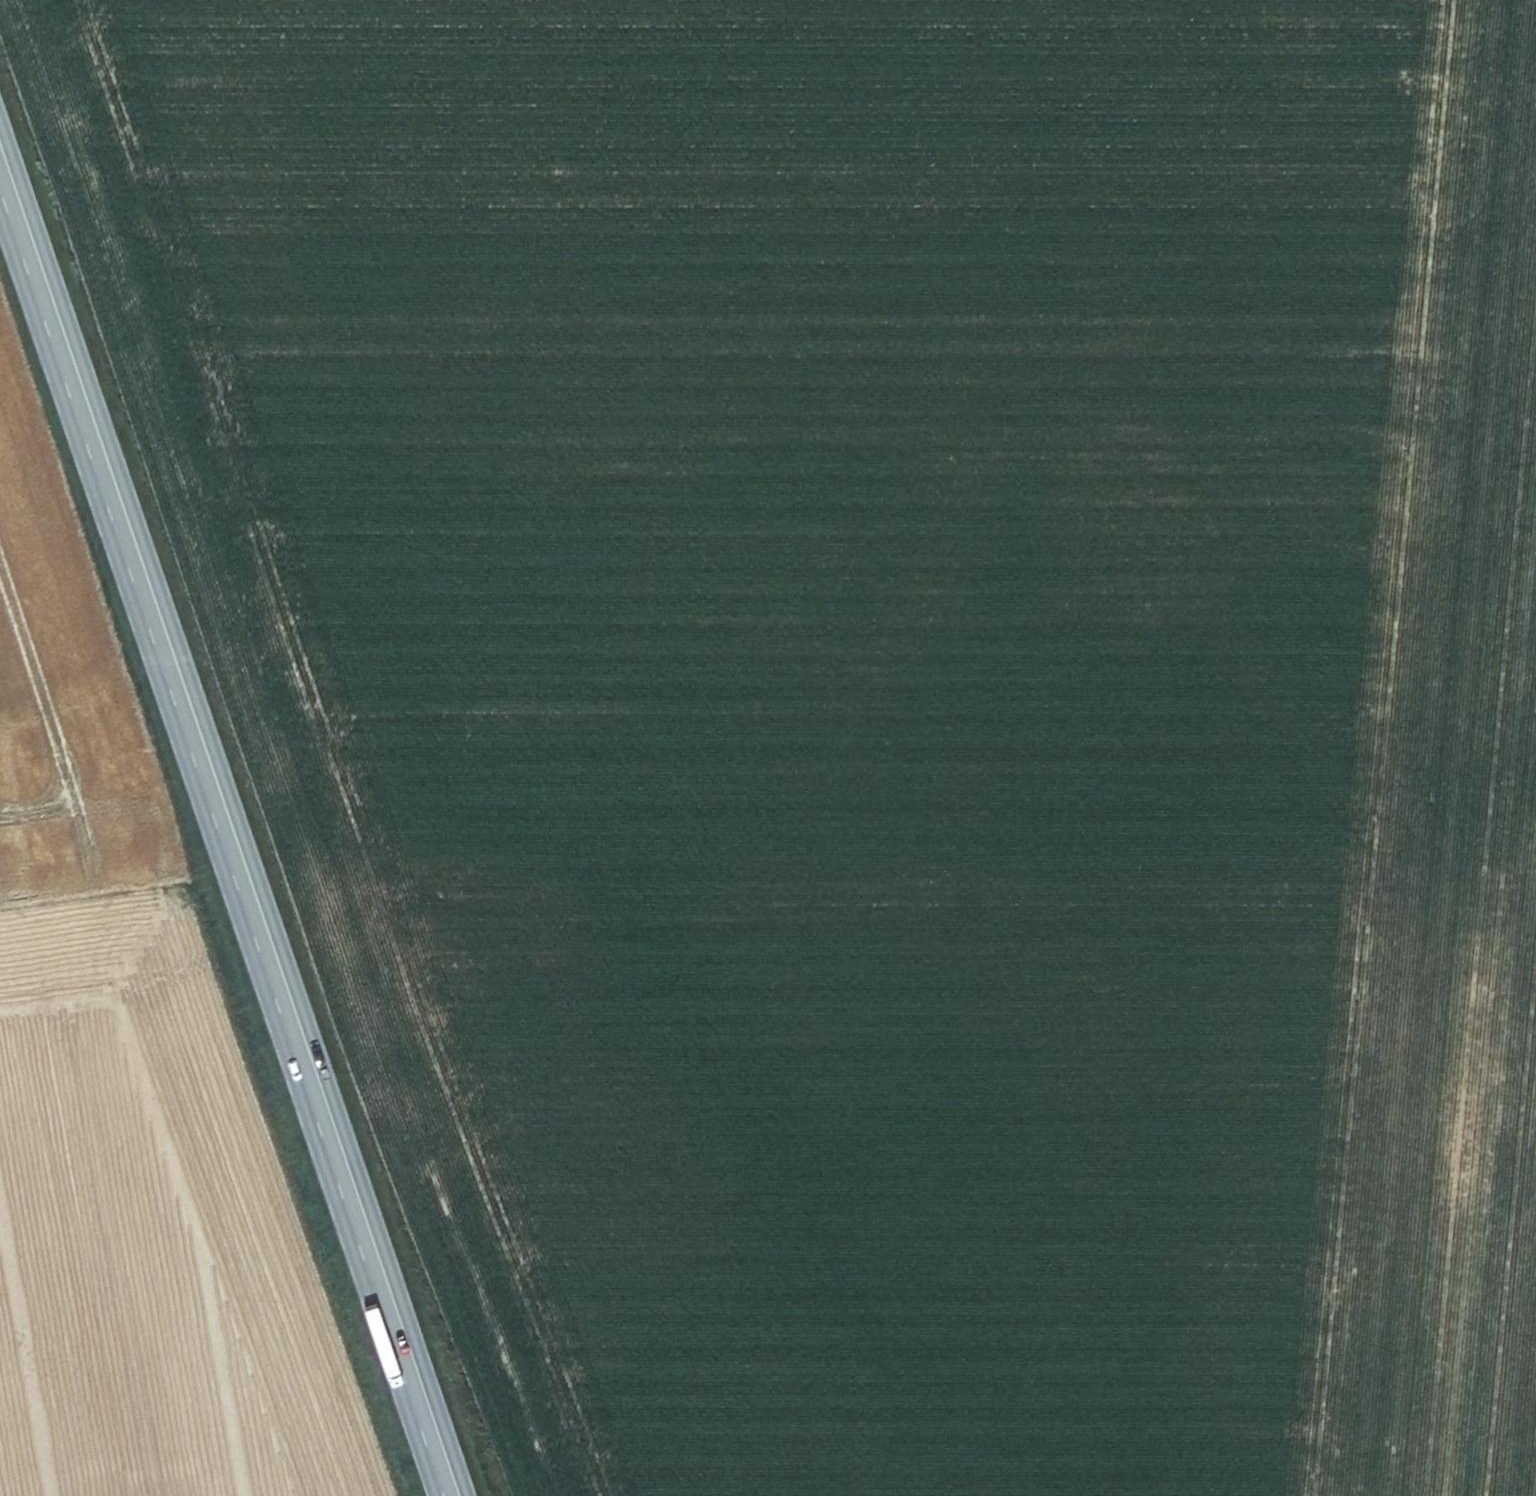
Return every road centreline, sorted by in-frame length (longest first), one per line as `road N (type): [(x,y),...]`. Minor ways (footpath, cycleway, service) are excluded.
road 1 (primary): [(447,1495),(0,180)]

